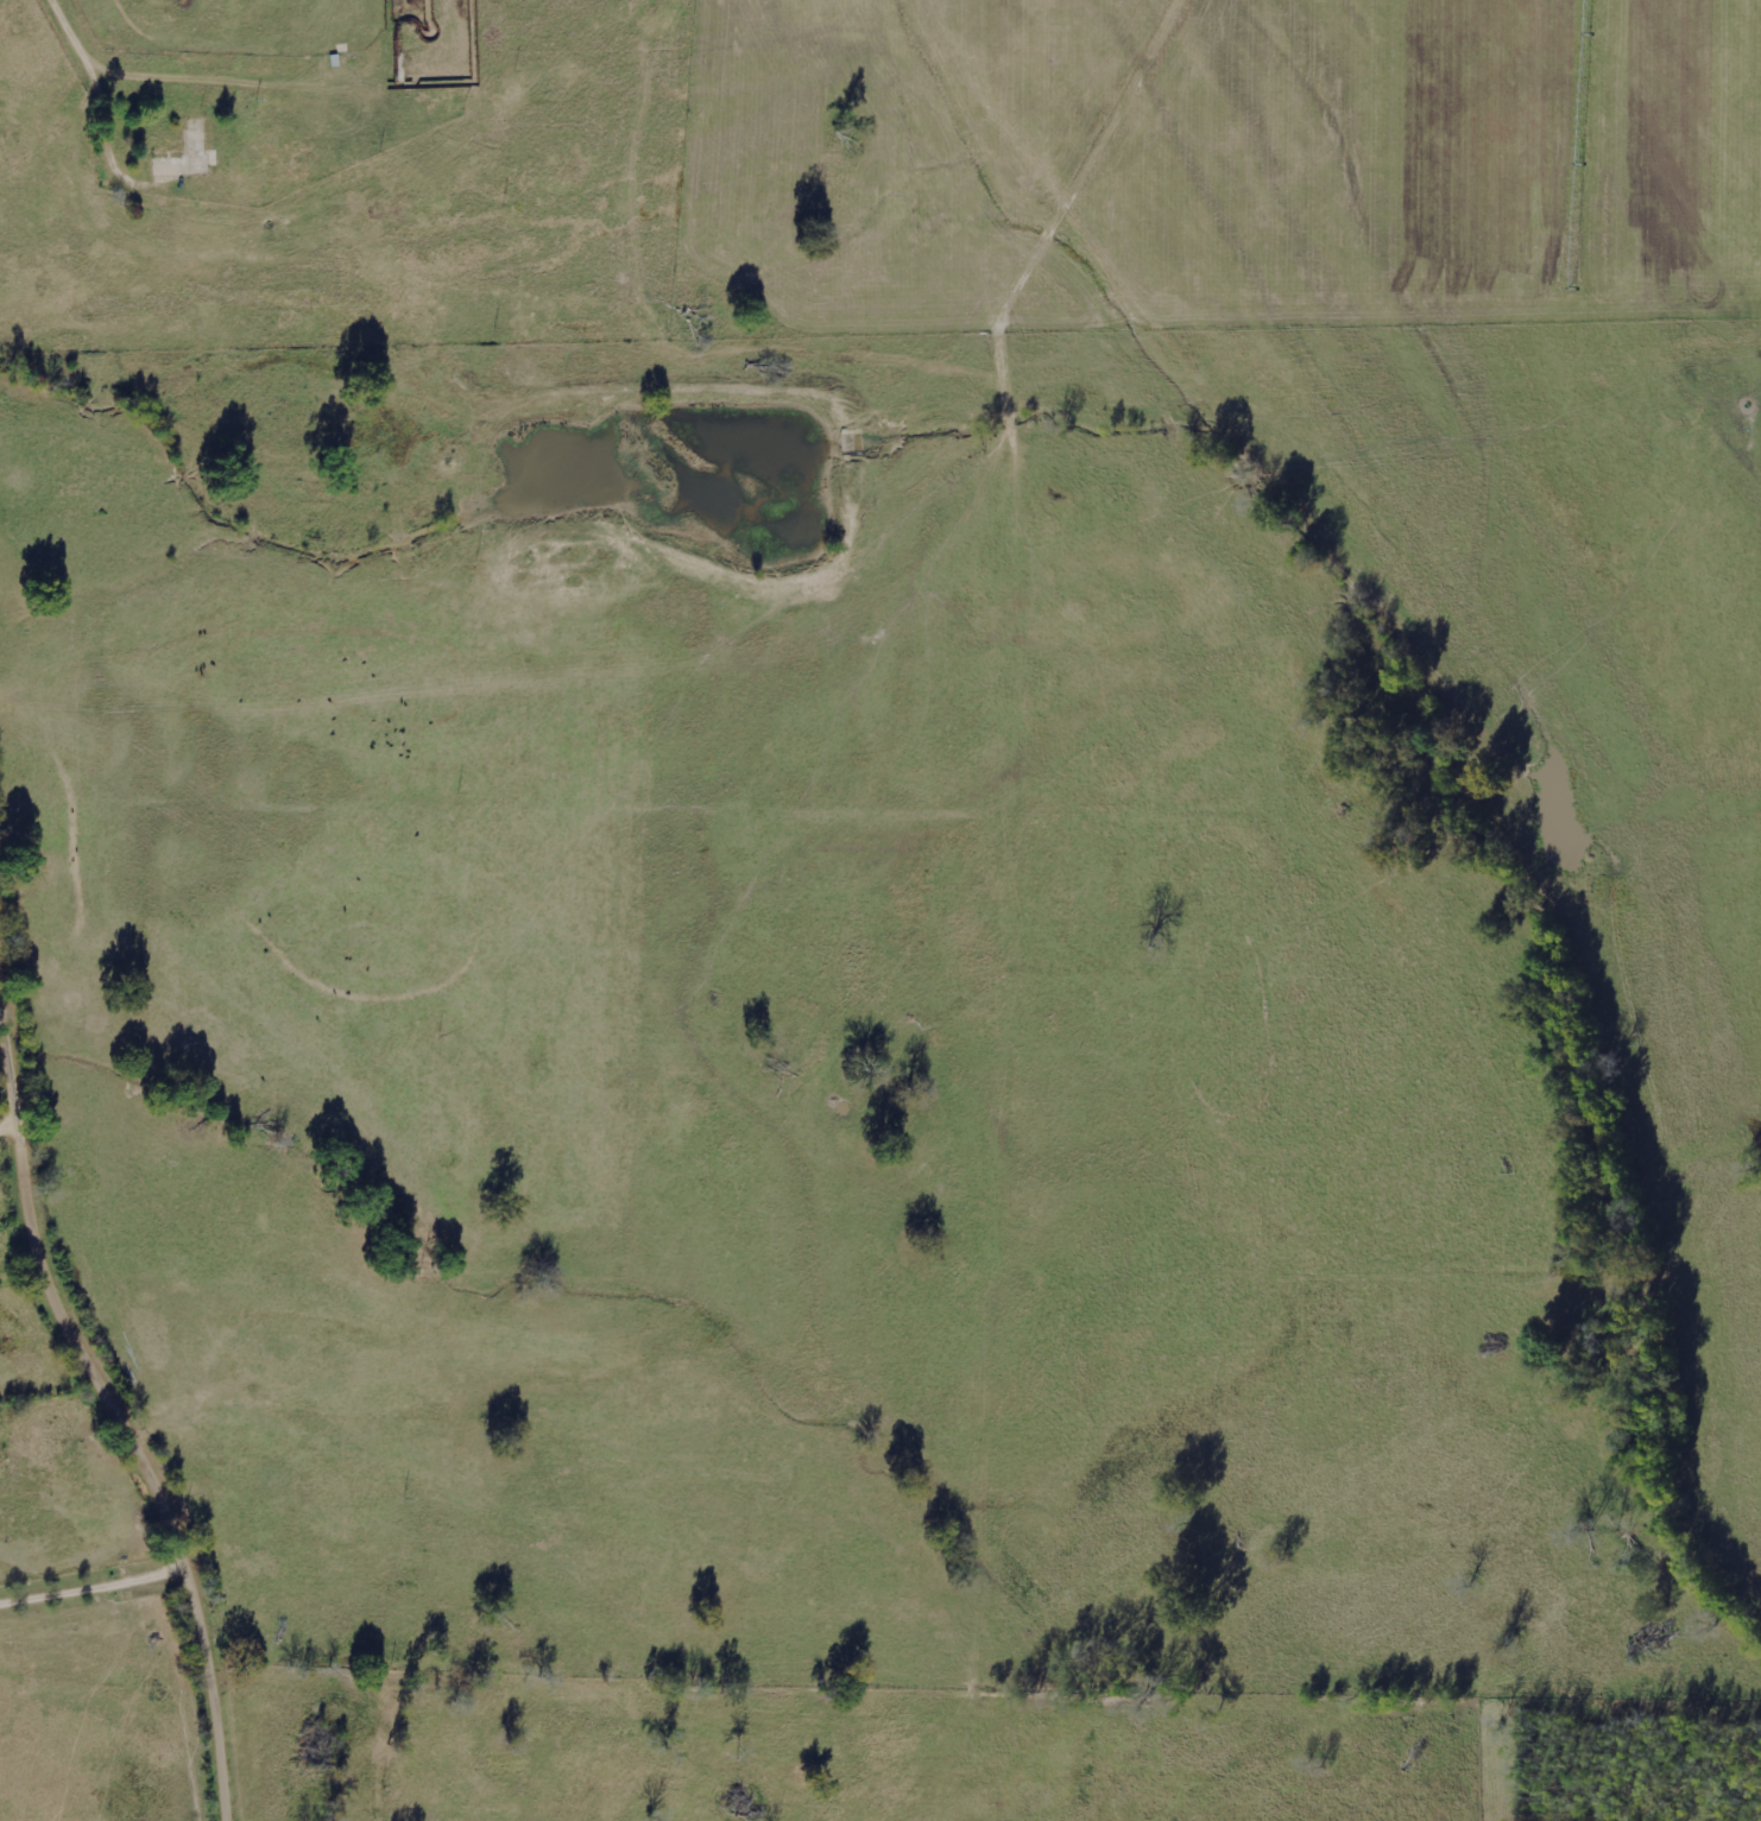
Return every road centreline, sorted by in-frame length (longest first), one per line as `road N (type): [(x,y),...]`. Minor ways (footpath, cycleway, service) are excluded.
road 1 (residential): [(237,1820),(212,1625),(194,1558),(77,1316),(50,1222),(0,606)]
road 2 (residential): [(125,1415),(0,1422)]

